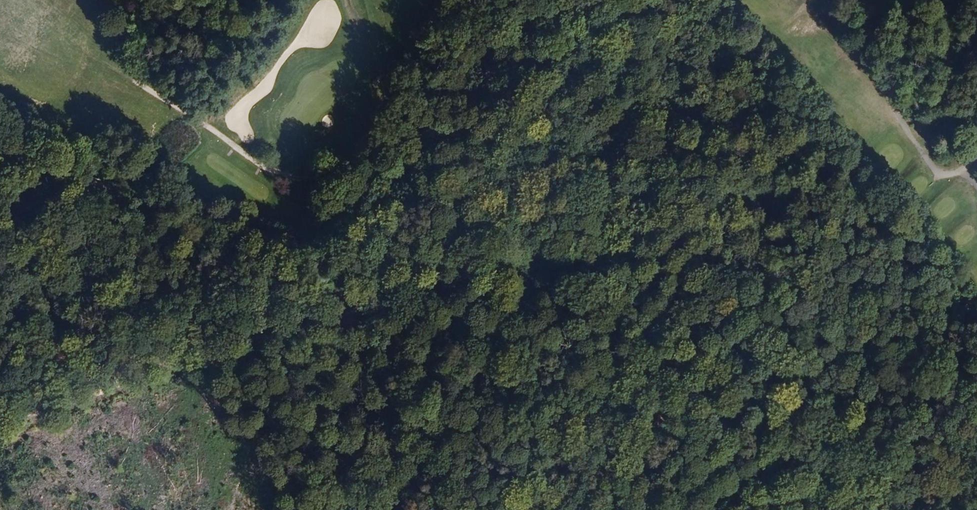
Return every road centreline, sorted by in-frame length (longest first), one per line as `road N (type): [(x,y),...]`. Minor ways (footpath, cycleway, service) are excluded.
road 1 (track): [(605,256),(782,120)]

